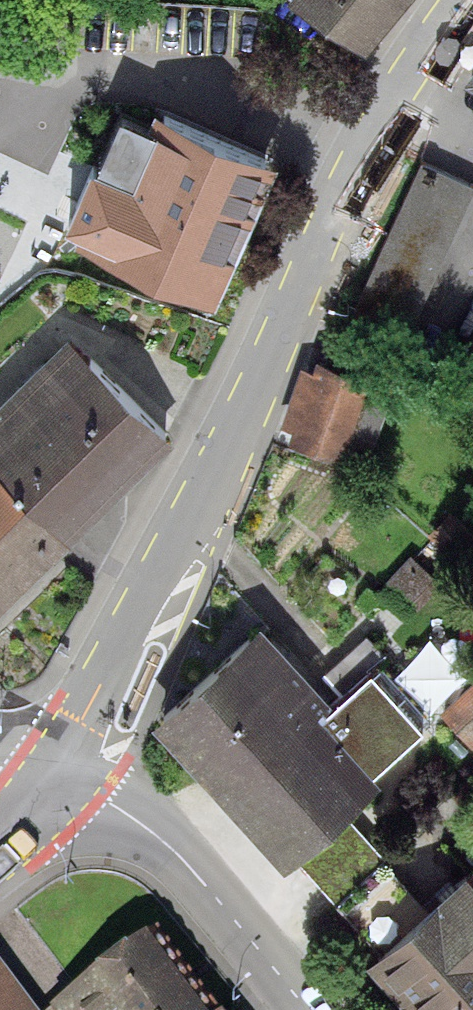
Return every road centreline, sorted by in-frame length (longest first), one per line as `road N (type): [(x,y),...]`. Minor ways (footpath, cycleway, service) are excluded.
road 1 (secondary): [(462,0),(340,190),(222,464),(63,776)]
road 2 (secondary): [(63,776),(184,862),(306,1009)]

